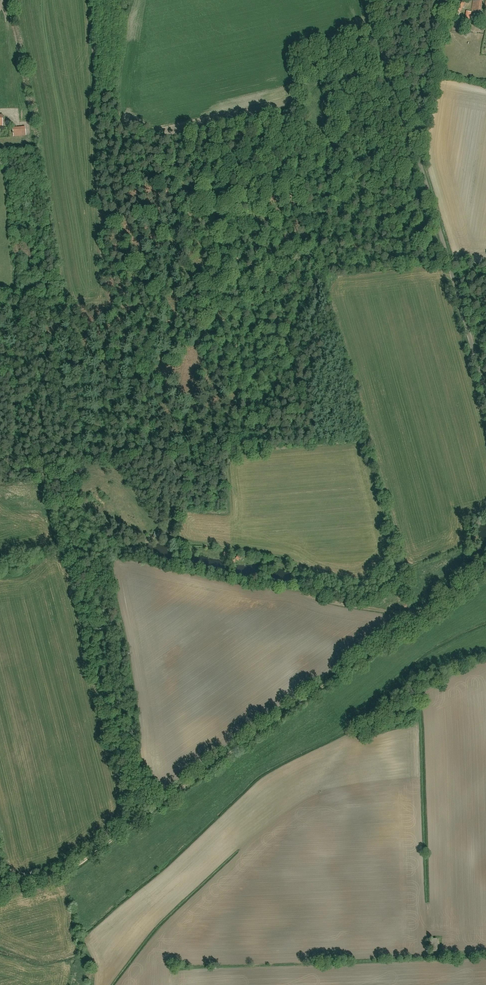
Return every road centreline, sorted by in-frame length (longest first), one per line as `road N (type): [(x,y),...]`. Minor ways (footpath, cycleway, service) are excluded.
road 1 (track): [(485,567),(116,837),(70,864),(0,886)]
road 2 (residential): [(485,388),(368,0)]

